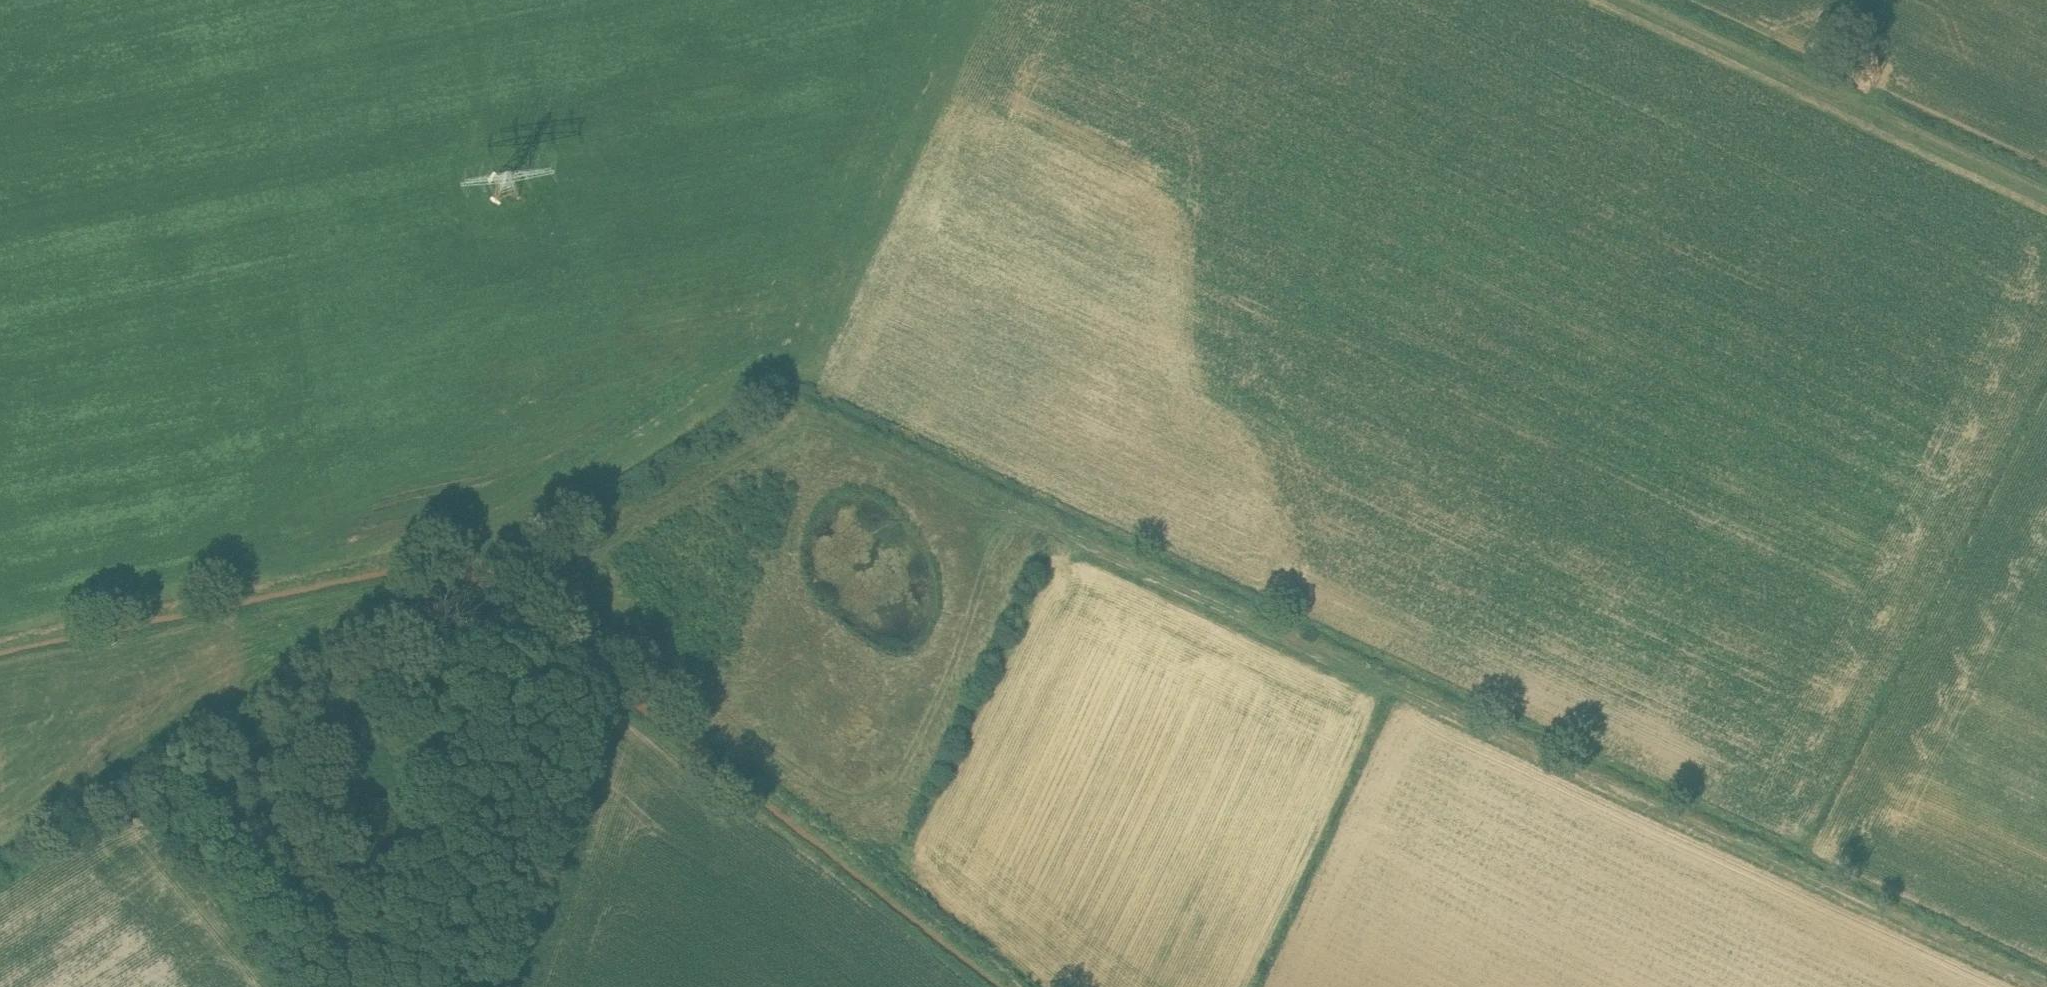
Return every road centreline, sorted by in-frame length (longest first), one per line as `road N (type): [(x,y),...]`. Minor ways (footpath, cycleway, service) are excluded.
road 1 (track): [(1068,522),(2046,978)]
road 2 (track): [(2046,200),(1615,0)]

